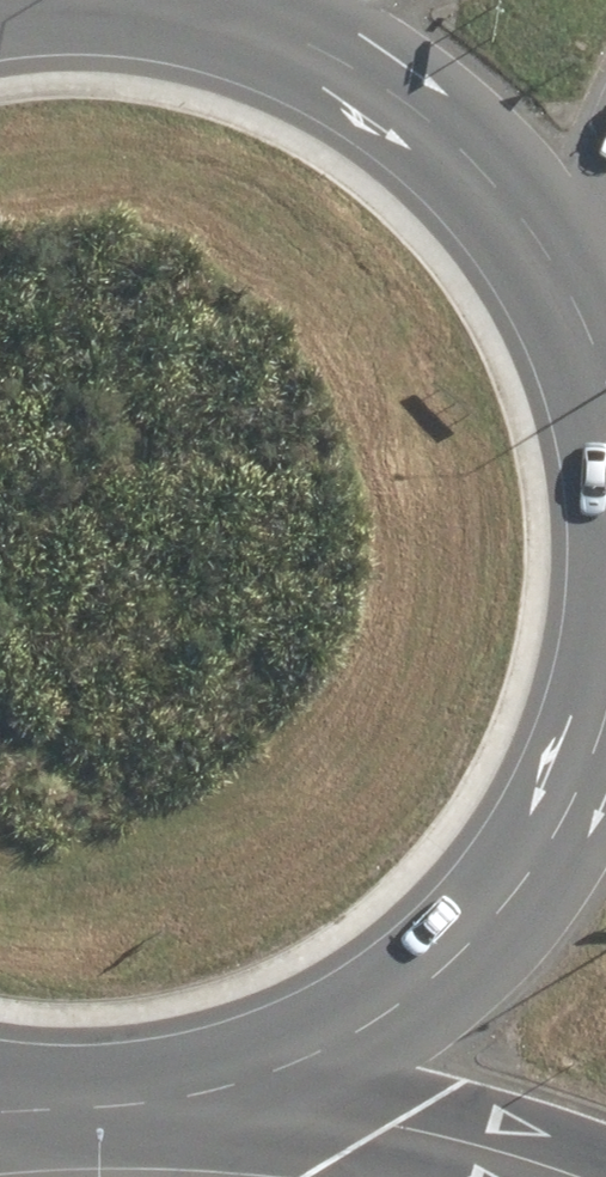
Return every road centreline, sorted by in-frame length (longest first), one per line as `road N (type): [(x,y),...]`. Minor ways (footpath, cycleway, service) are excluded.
road 1 (primary): [(605,642),(585,740),(539,841),(484,920),(403,996),(315,1051),(146,1104)]
road 2 (primary): [(208,22),(339,74),(438,144),(543,262),(575,332)]
road 3 (motorway): [(517,1176),(382,1135),(146,1104)]
road 4 (primary): [(17,1),(119,6),(208,22)]
road 5 (primary): [(146,1104),(0,1103)]
road 6 (primary): [(575,332),(605,448)]

